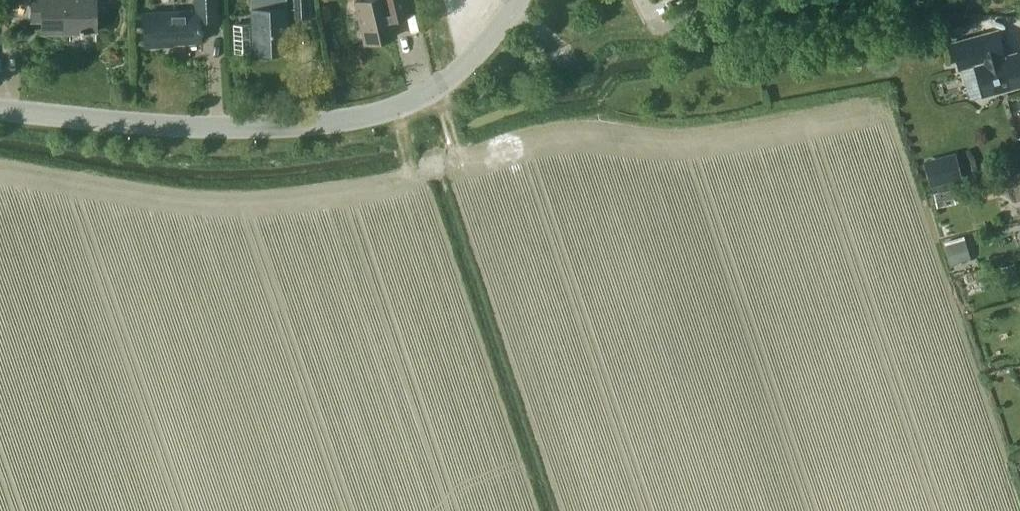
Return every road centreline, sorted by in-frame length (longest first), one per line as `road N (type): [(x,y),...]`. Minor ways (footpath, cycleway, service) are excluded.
road 1 (unclassified): [(0,109),(183,128),(369,115),(451,77),(517,0)]

